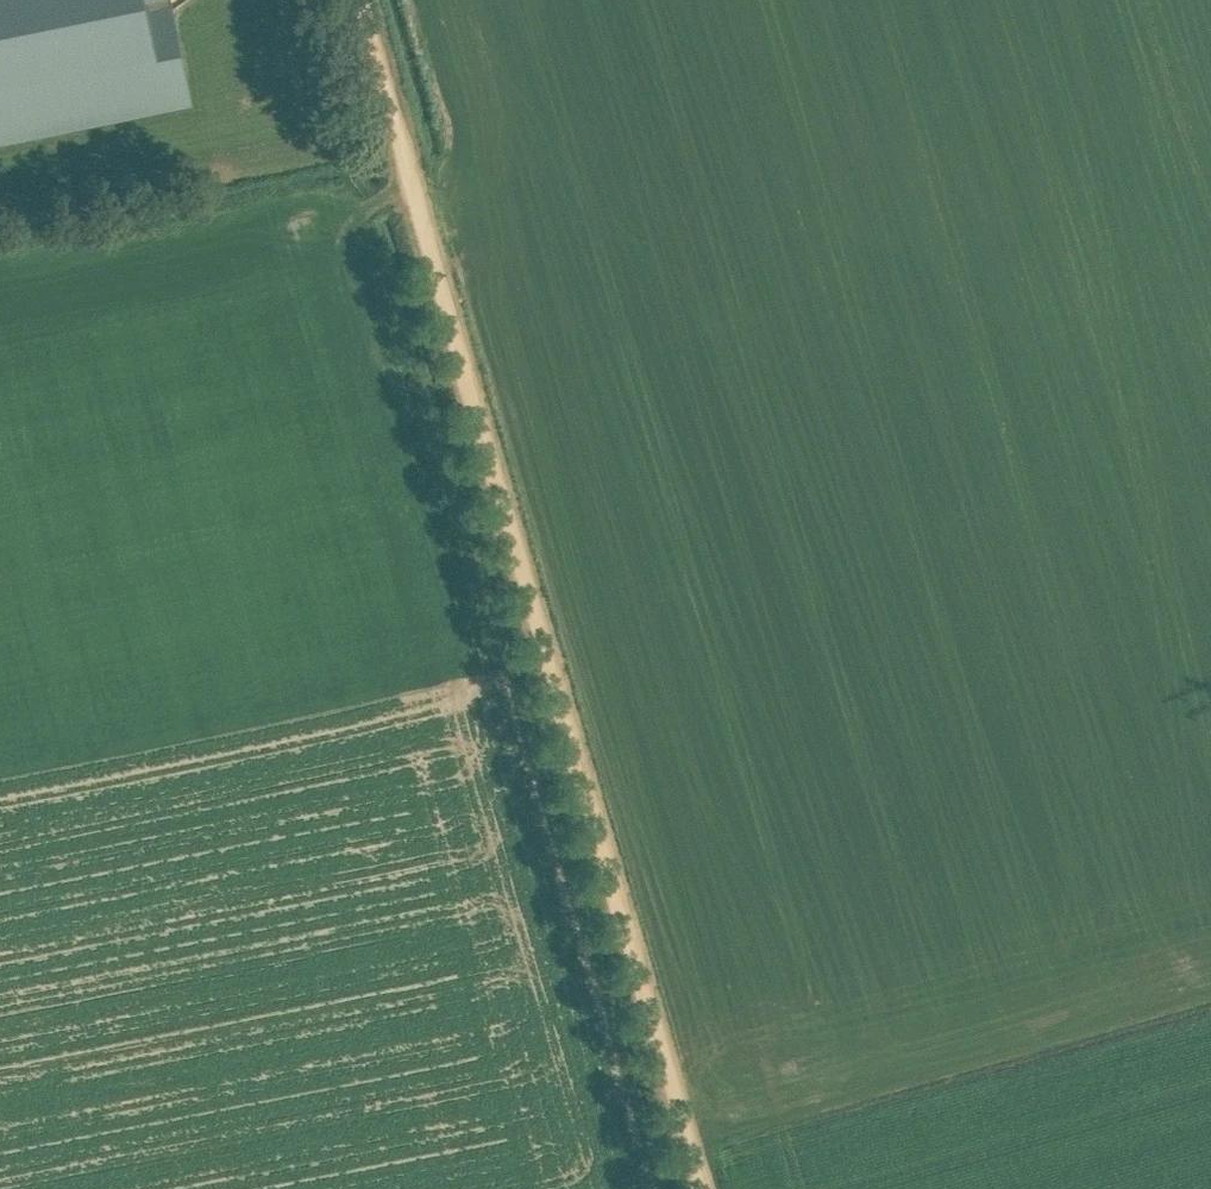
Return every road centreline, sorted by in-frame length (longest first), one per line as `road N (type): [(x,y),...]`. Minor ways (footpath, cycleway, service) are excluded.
road 1 (track): [(703,1188),(364,0)]

